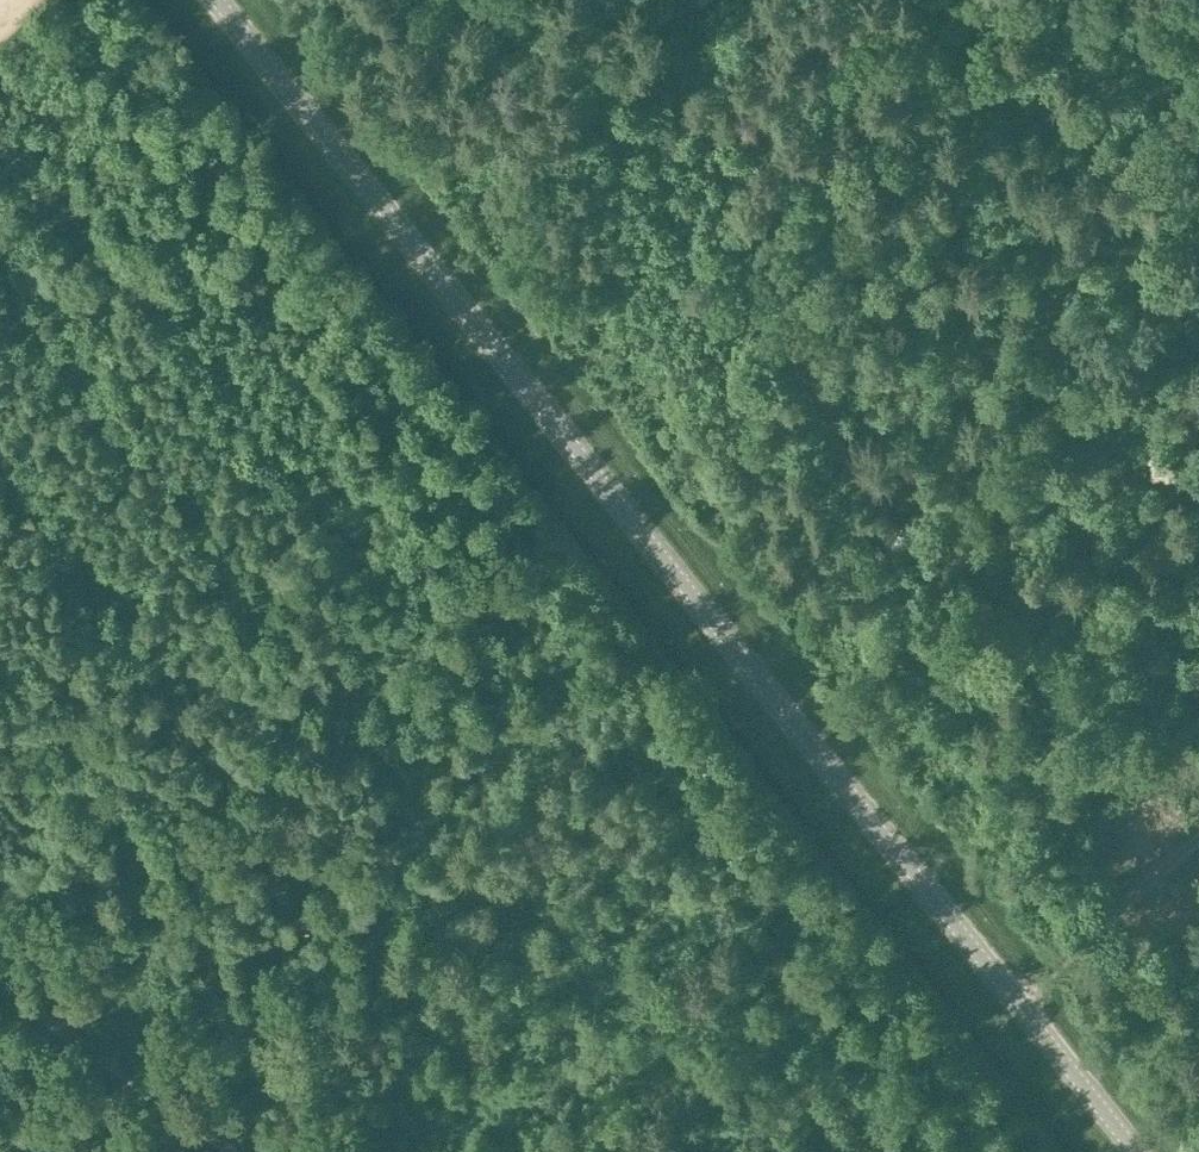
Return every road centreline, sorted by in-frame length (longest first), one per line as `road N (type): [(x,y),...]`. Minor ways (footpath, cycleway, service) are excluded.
road 1 (tertiary): [(1134,1151),(216,0)]
road 2 (track): [(226,1151),(0,992)]
road 3 (track): [(1198,841),(1011,998)]

